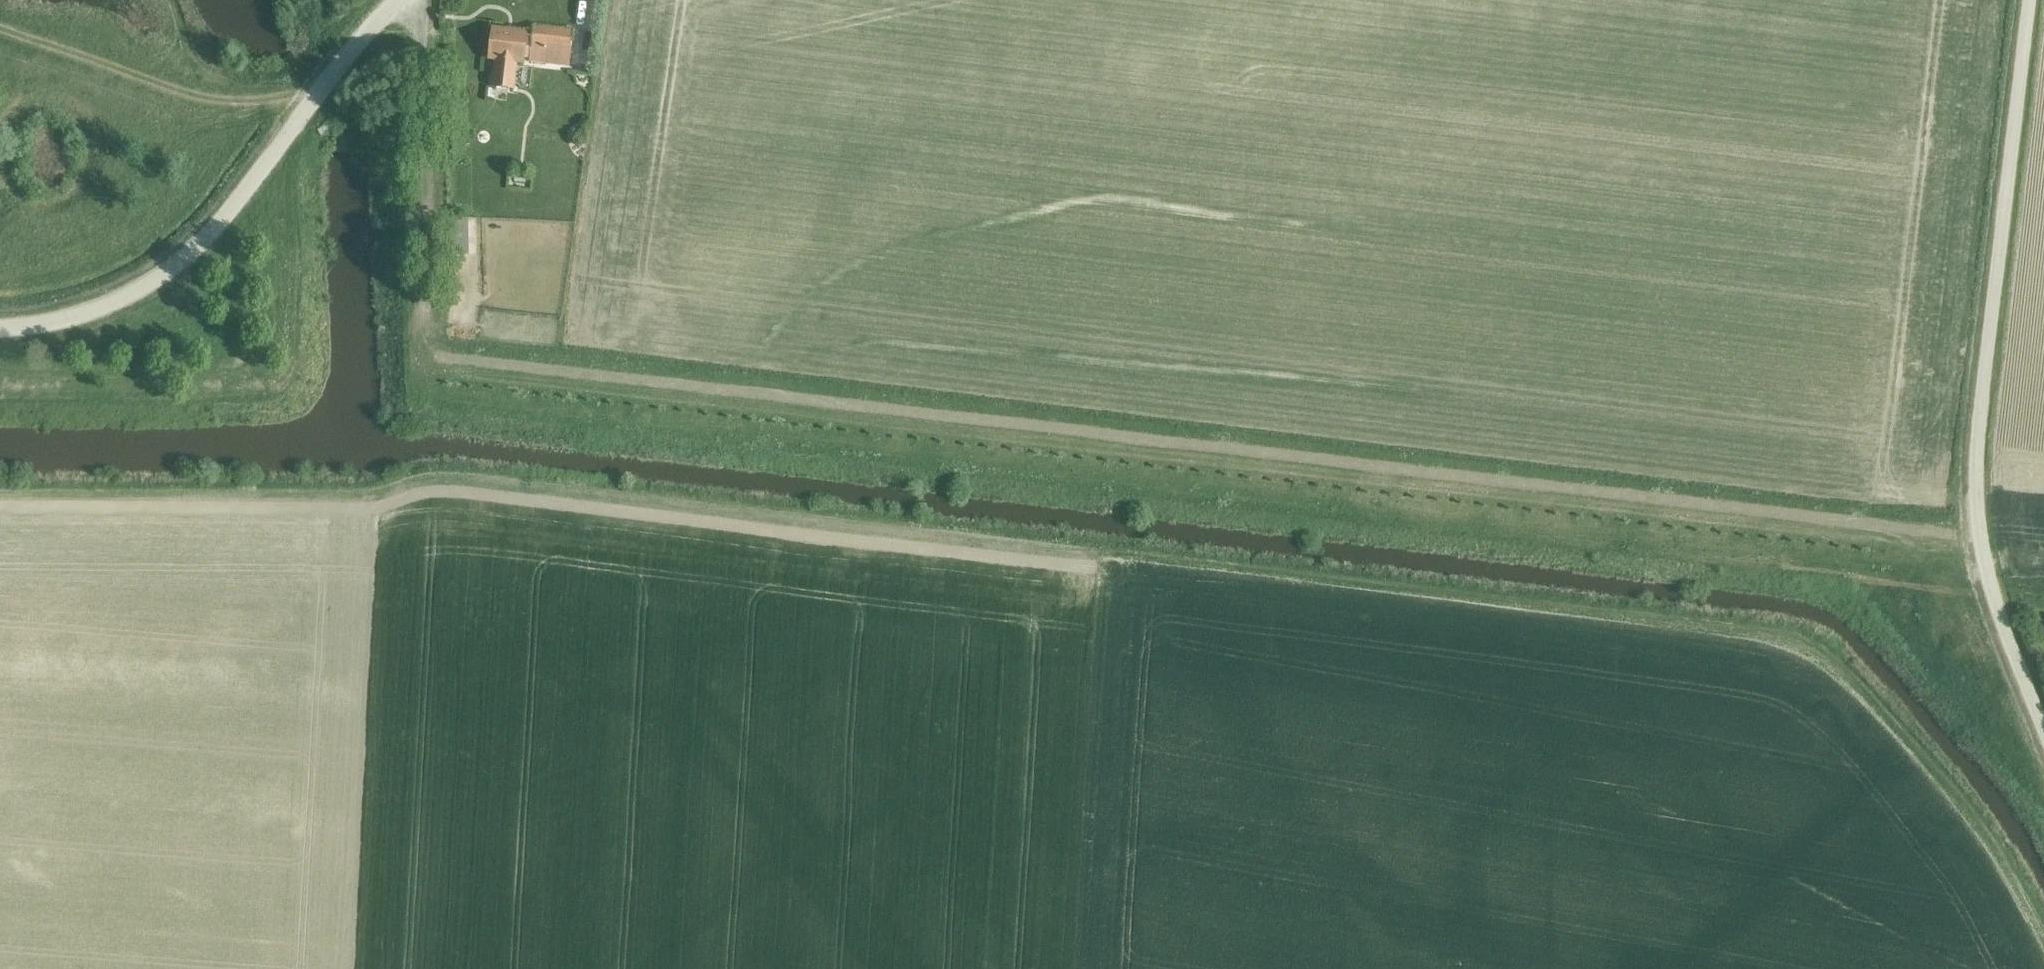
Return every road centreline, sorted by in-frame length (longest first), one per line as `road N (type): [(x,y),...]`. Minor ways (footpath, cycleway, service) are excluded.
road 1 (unclassified): [(2043,729),(2001,619),(1975,512),(1976,443),(2029,0)]
road 2 (unclassified): [(0,328),(81,315),(182,260),(397,0)]

